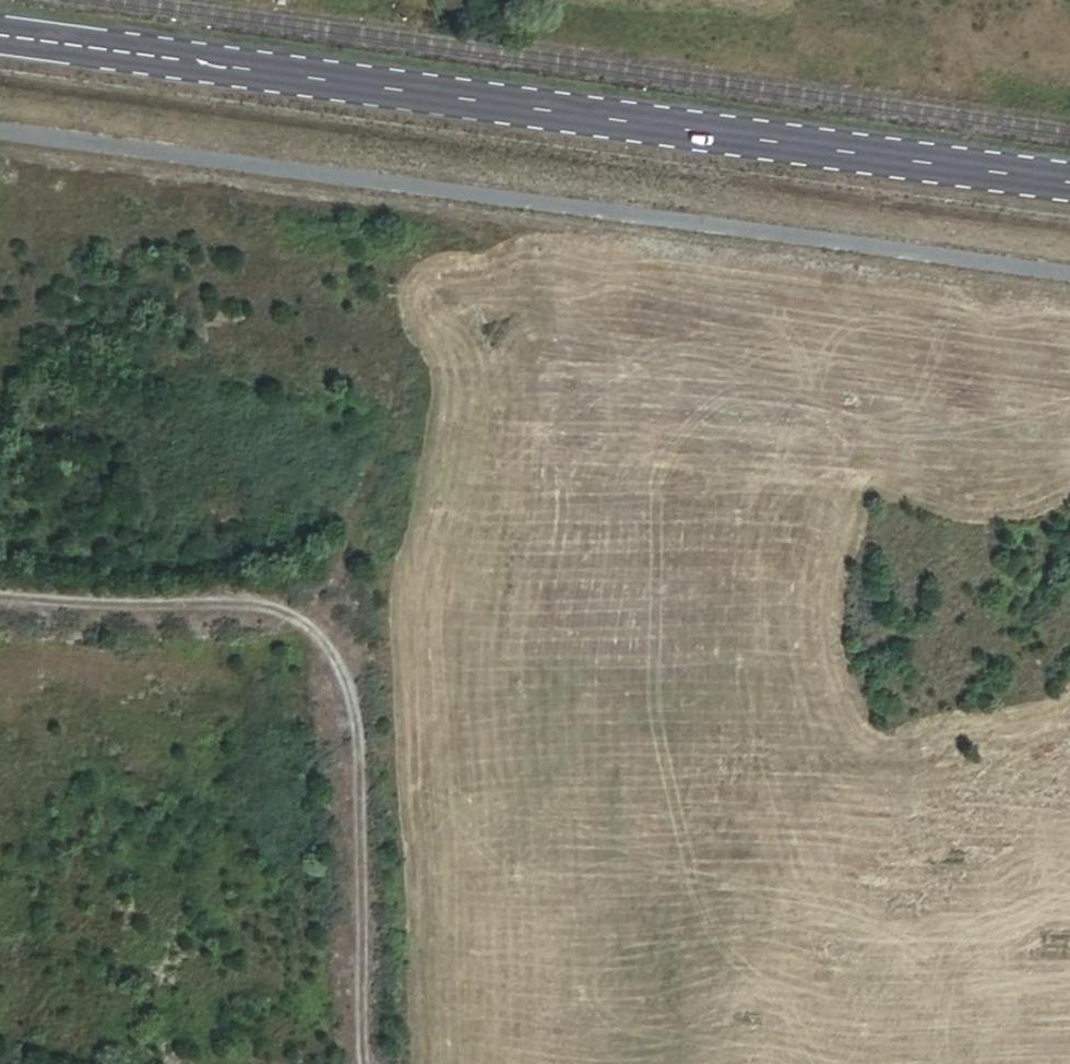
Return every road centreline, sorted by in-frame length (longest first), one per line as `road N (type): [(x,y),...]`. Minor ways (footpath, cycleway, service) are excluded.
road 1 (tertiary): [(0,35),(1069,183)]
road 2 (track): [(364,1063),(356,736),(341,680),(292,619),(225,600),(84,603),(0,591)]

